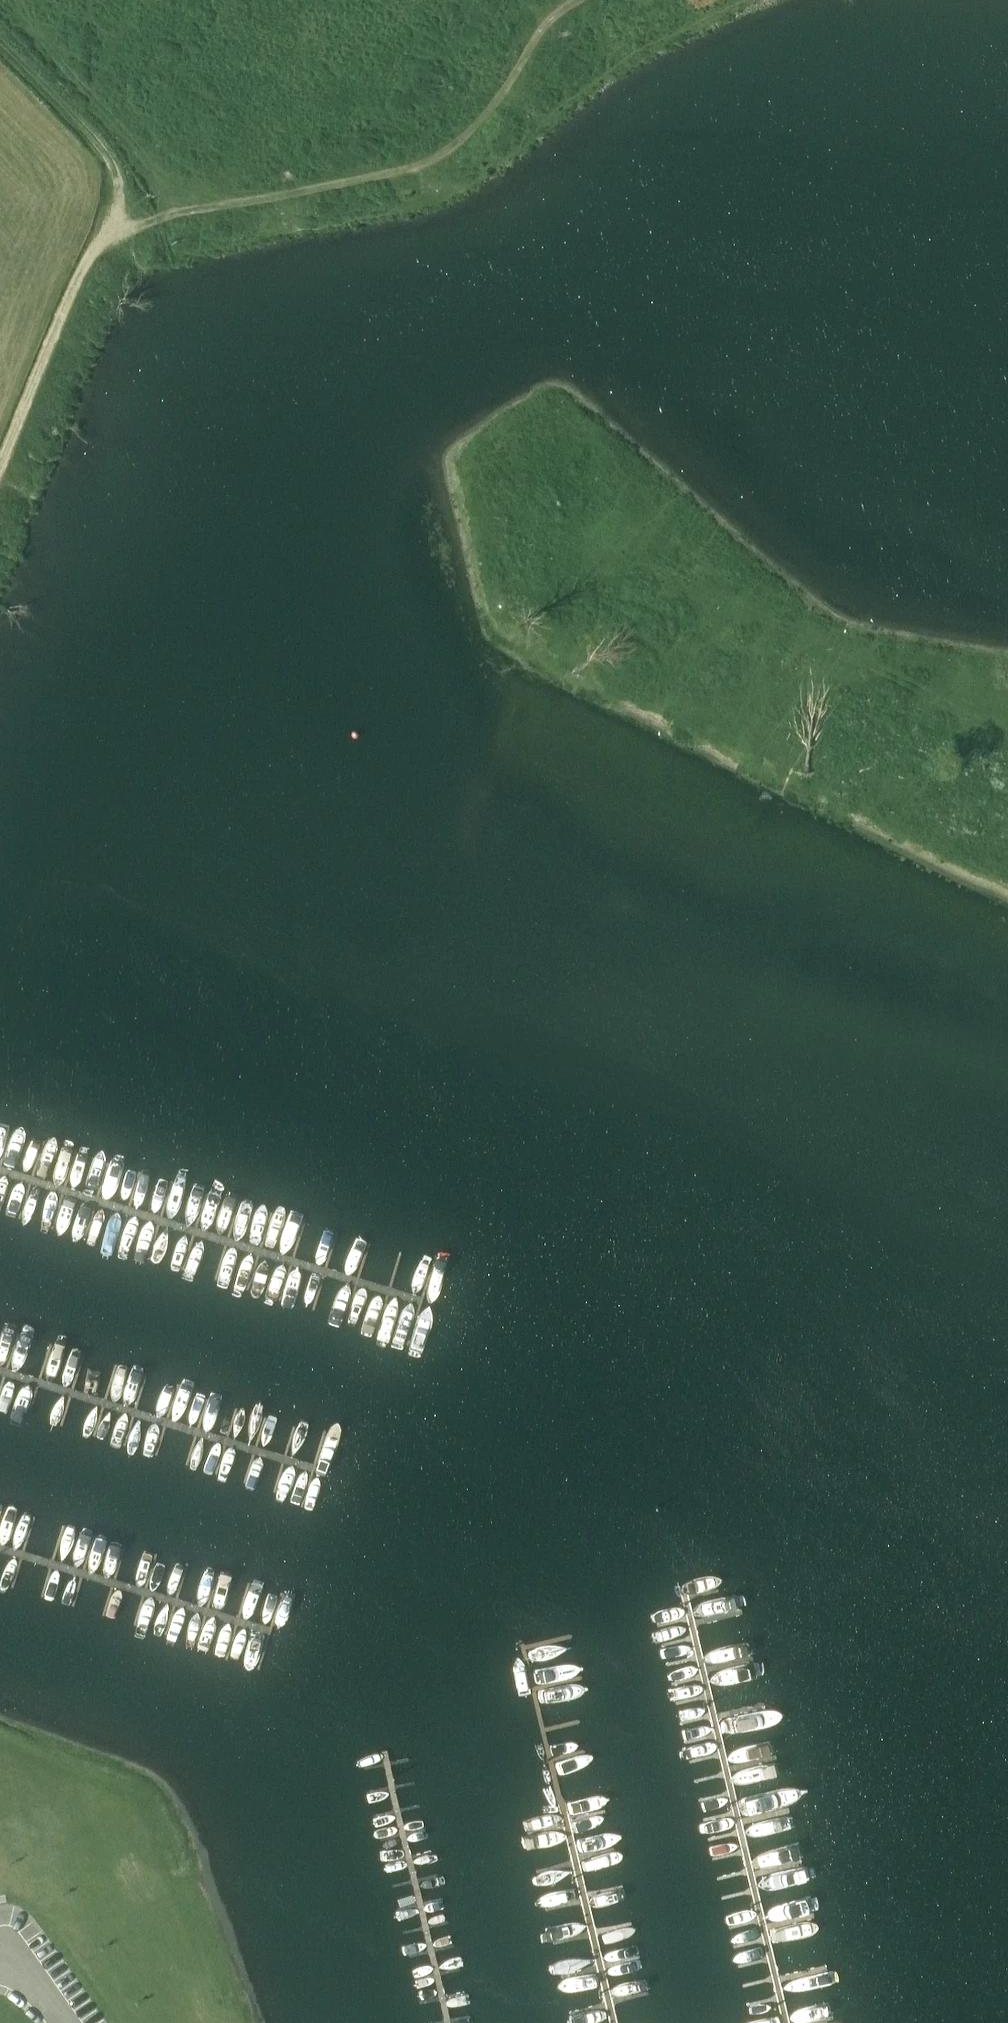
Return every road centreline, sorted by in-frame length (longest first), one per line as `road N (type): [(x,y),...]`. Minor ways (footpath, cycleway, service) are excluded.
road 1 (track): [(111,236),(457,153),(489,123),(564,0)]
road 2 (track): [(111,236),(116,169),(0,46)]

